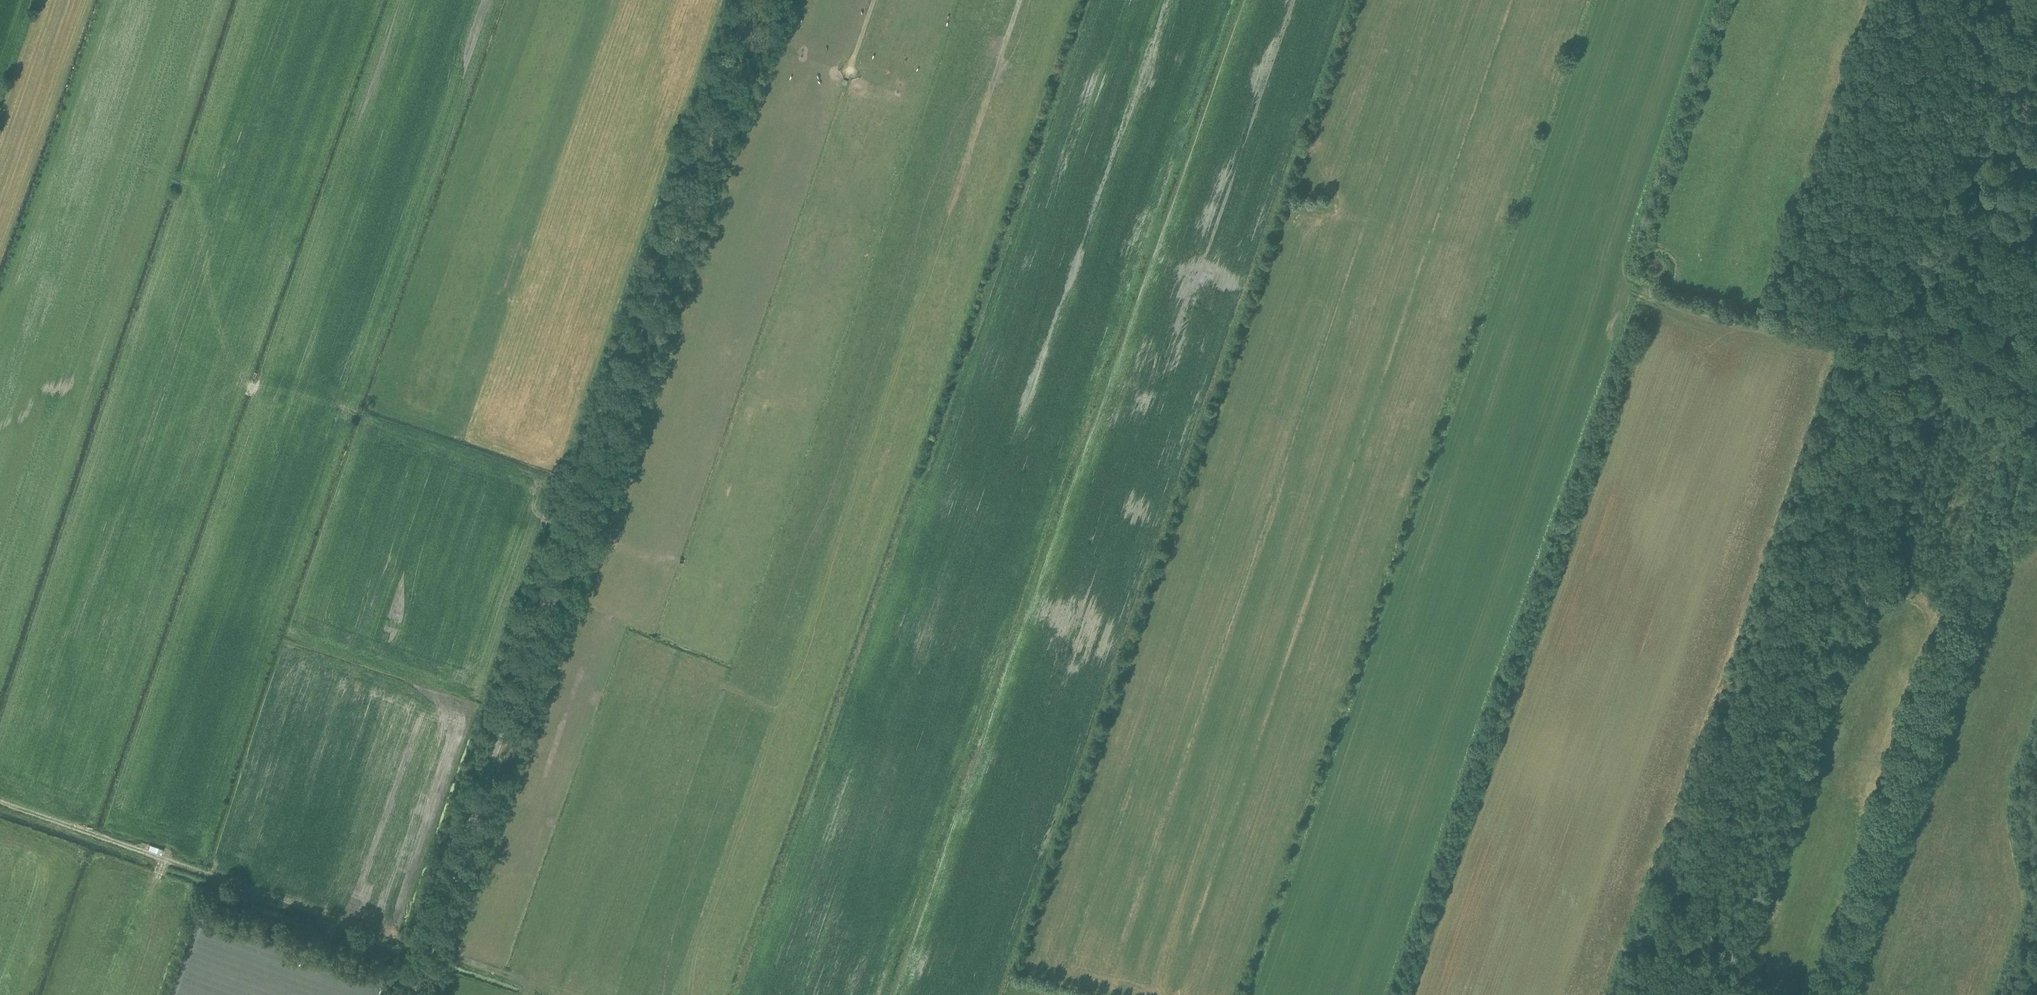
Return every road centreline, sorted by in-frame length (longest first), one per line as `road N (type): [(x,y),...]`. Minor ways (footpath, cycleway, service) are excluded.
road 1 (track): [(1832,994),(1980,575),(1997,542),(2036,506)]
road 2 (track): [(2036,421),(1852,344),(1959,44)]

